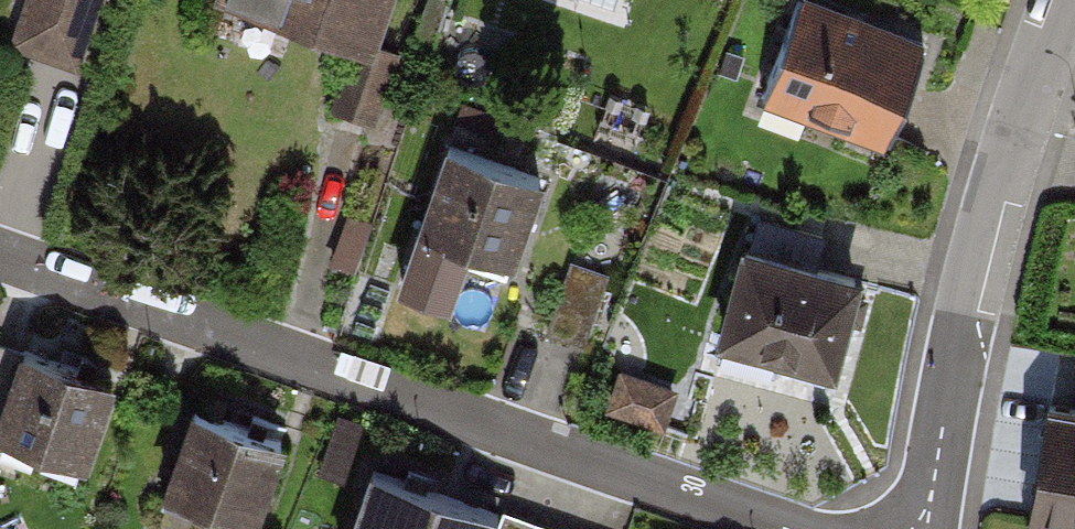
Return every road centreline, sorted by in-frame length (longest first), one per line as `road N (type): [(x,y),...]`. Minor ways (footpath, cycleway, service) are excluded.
road 1 (residential): [(0,257),(789,528)]
road 2 (residential): [(929,528),(986,208),(1072,0)]

